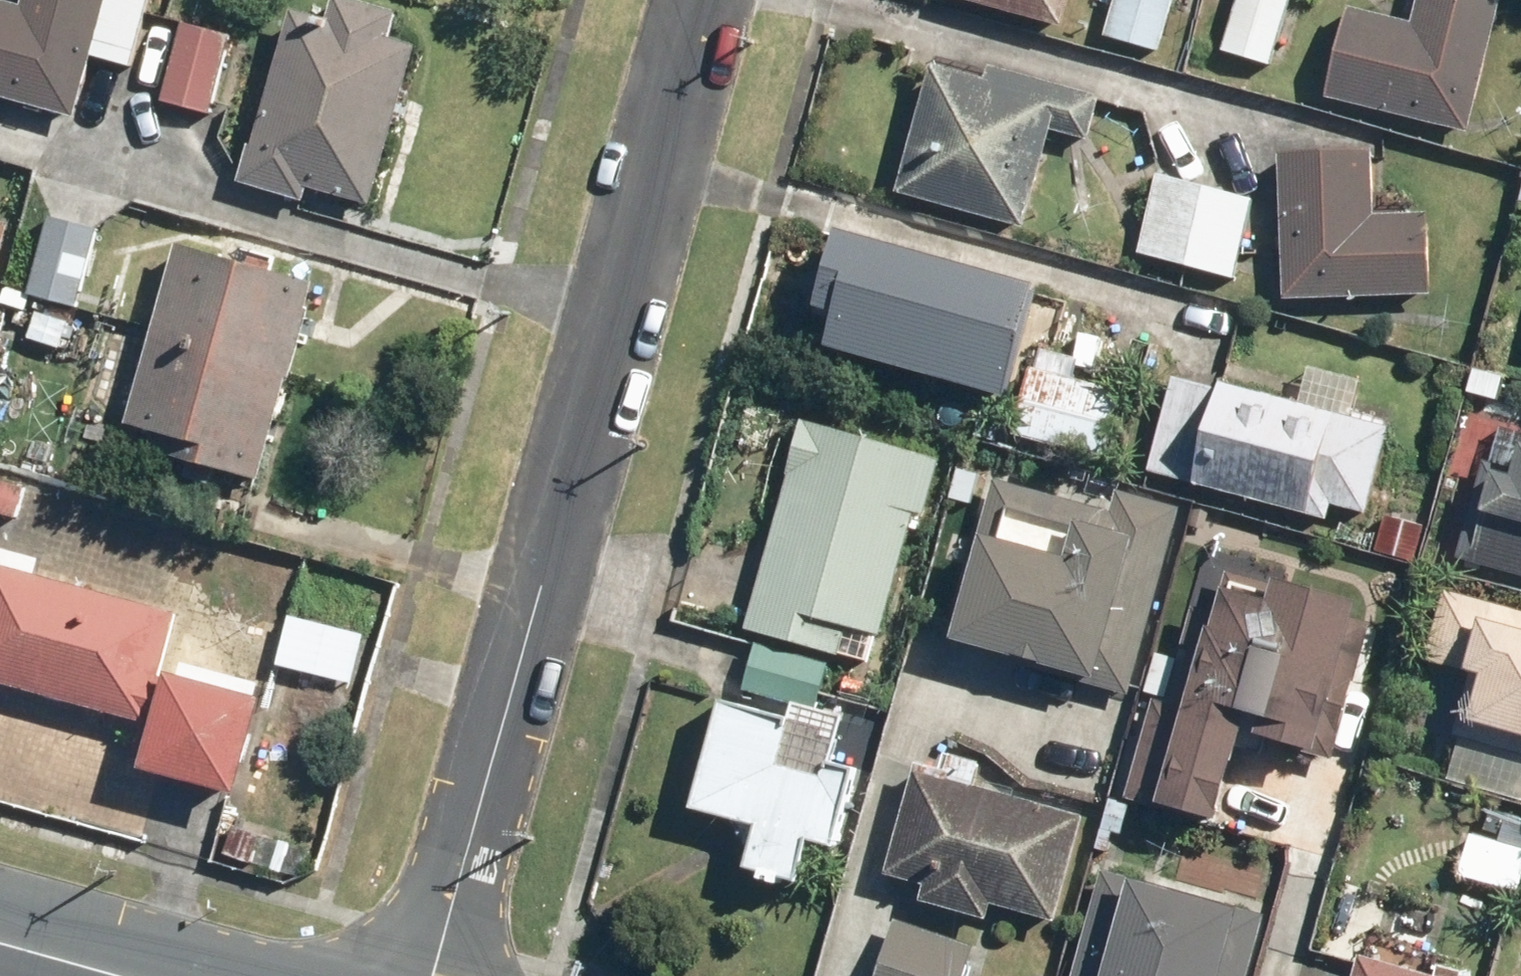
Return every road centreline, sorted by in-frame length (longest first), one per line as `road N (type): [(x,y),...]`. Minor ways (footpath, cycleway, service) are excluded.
road 1 (residential): [(432,975),(705,0)]

